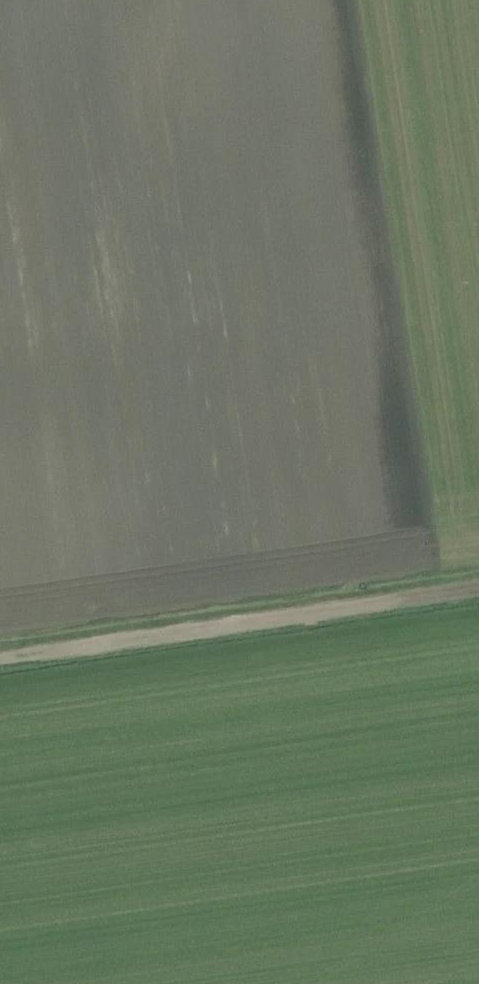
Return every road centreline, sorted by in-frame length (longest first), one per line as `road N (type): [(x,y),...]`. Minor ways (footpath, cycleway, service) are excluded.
road 1 (track): [(478,581),(0,652)]

